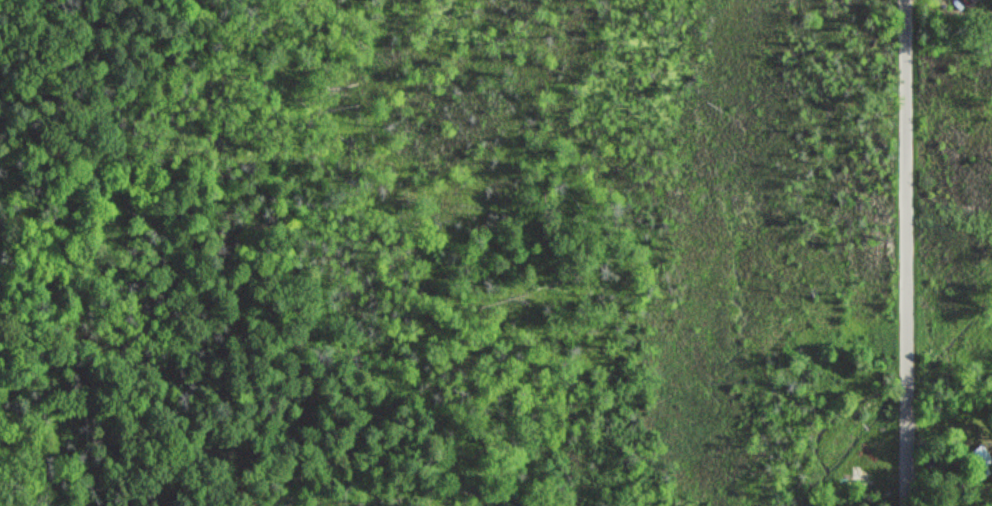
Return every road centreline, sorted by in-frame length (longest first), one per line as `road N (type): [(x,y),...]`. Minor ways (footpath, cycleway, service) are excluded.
road 1 (residential): [(907,505),(905,0)]

